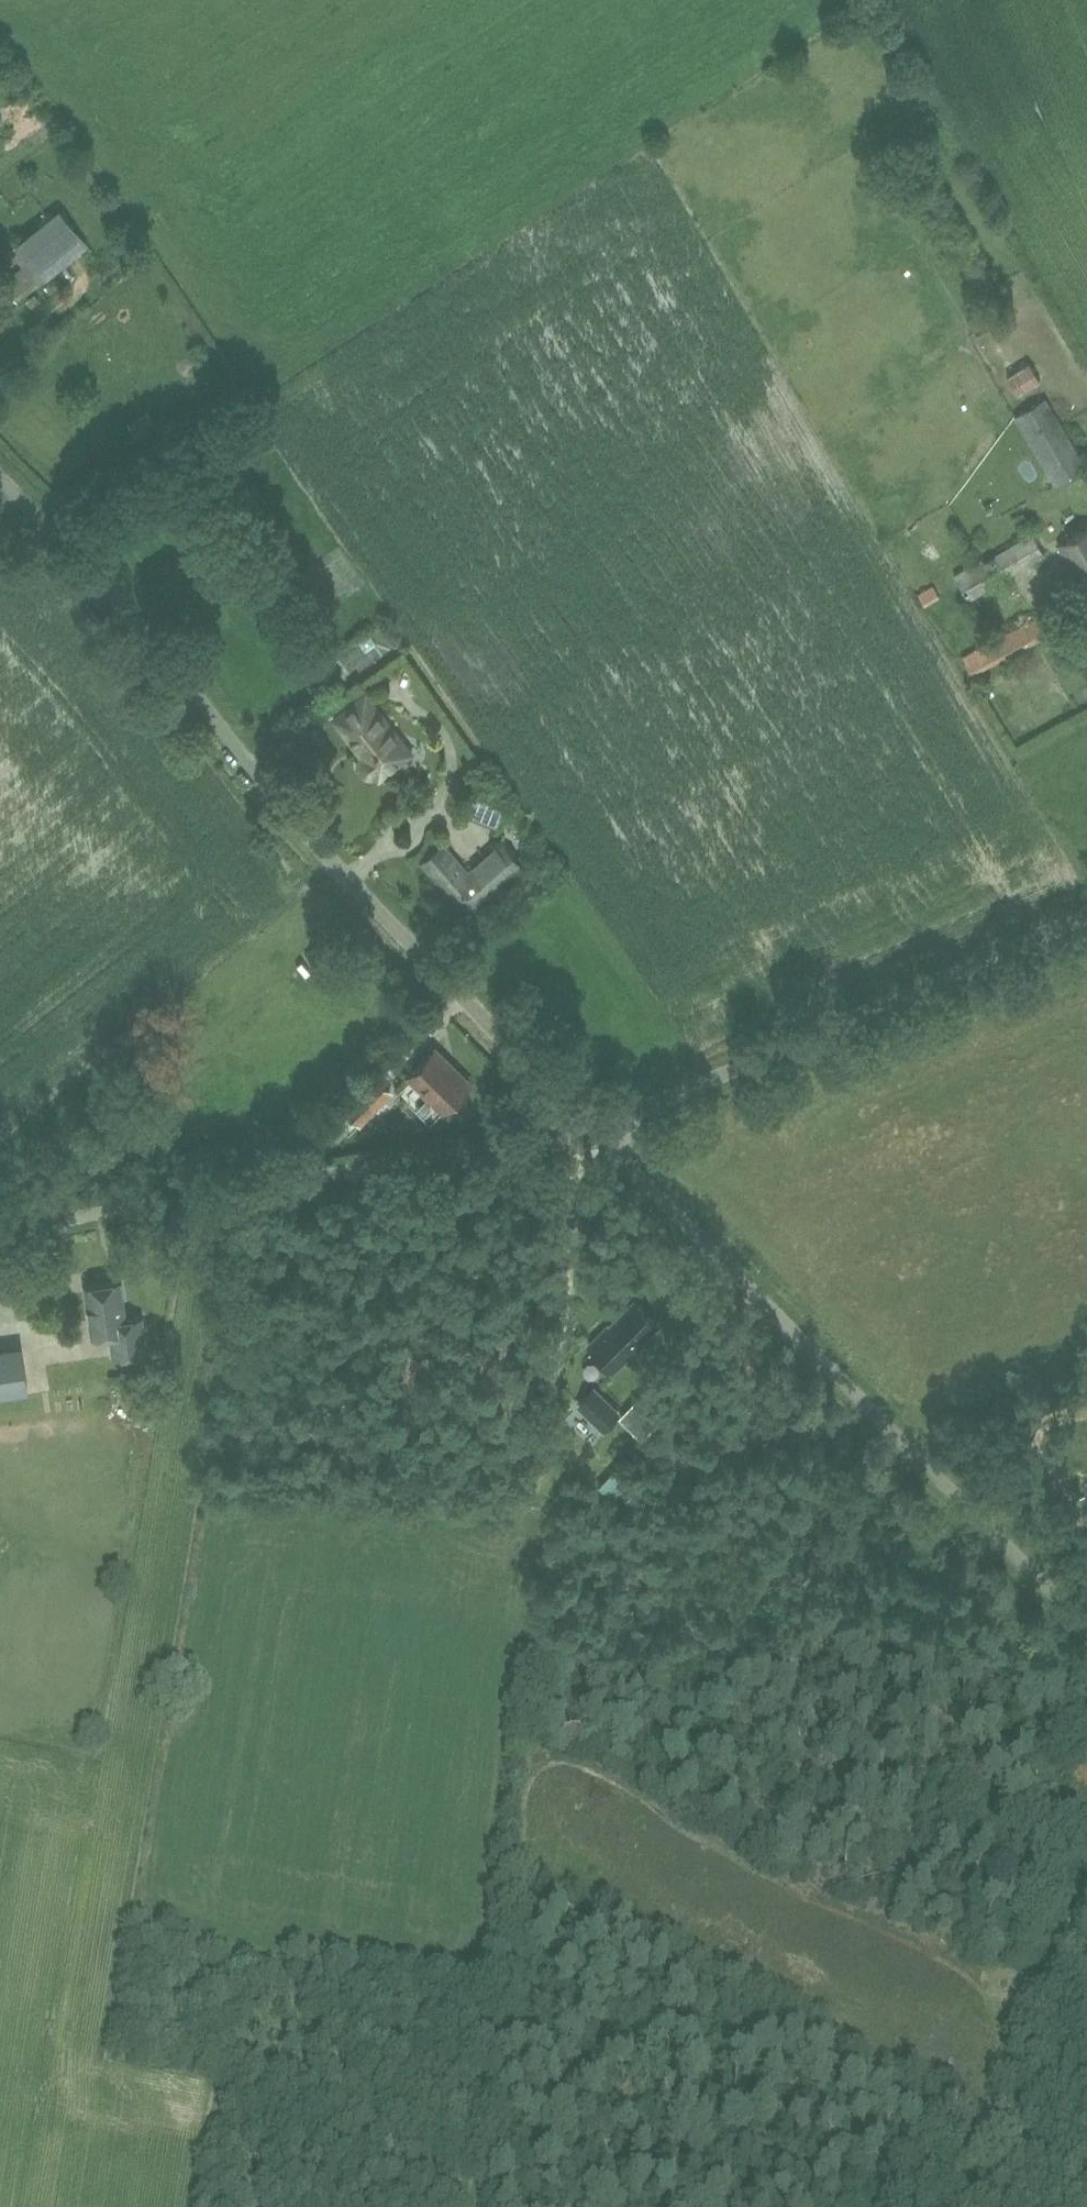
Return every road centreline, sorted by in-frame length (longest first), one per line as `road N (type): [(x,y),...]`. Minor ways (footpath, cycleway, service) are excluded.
road 1 (unclassified): [(590,1129),(336,867),(169,664),(0,487)]
road 2 (unclassified): [(1086,1629),(590,1129)]
road 3 (unclassified): [(590,1129),(0,1232)]
road 4 (unclassified): [(590,1129),(1086,918)]

